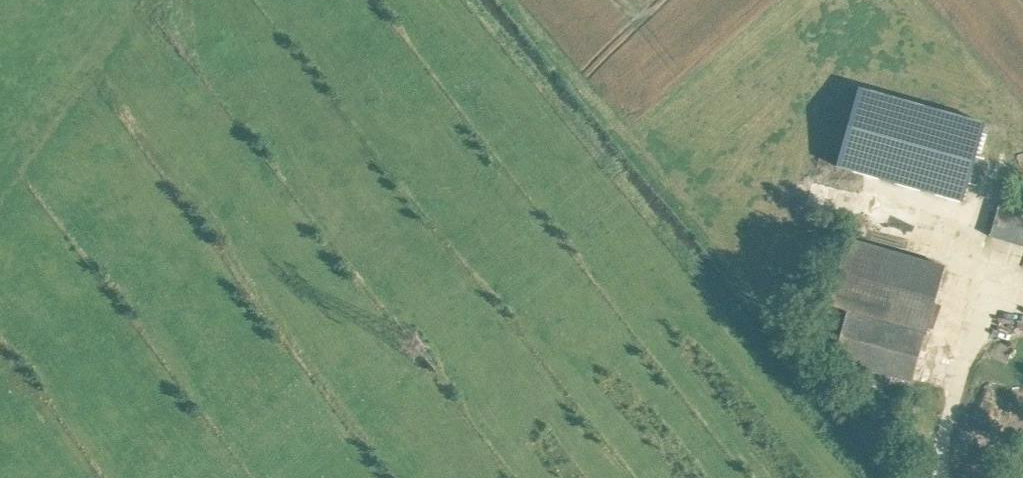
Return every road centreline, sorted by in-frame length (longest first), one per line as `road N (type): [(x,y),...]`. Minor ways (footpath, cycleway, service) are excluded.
road 1 (unclassified): [(935,477),(987,295)]

